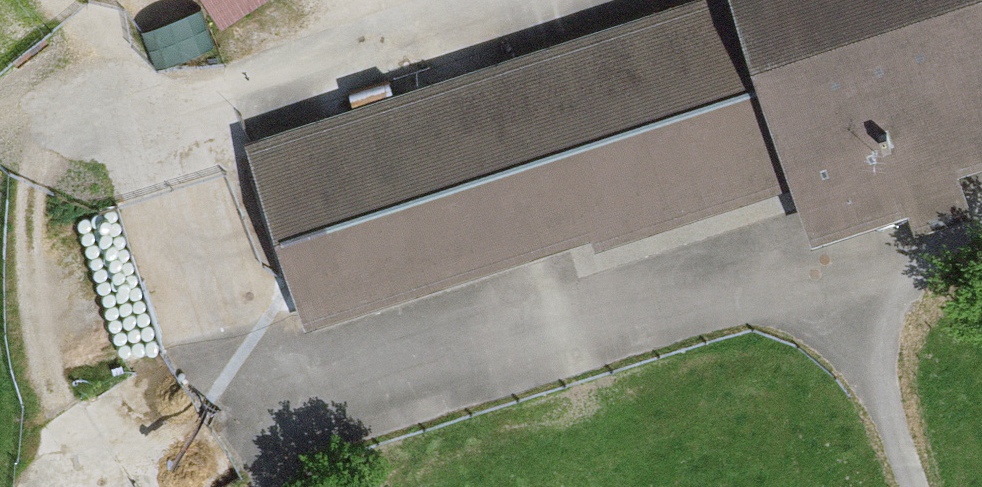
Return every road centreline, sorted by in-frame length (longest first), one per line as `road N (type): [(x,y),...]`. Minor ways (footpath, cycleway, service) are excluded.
road 1 (track): [(54,0),(149,107),(234,348),(258,373),(301,387),(358,382),(842,259)]
road 2 (track): [(376,0),(259,86),(0,123)]
road 3 (track): [(915,486),(842,259),(981,202)]

